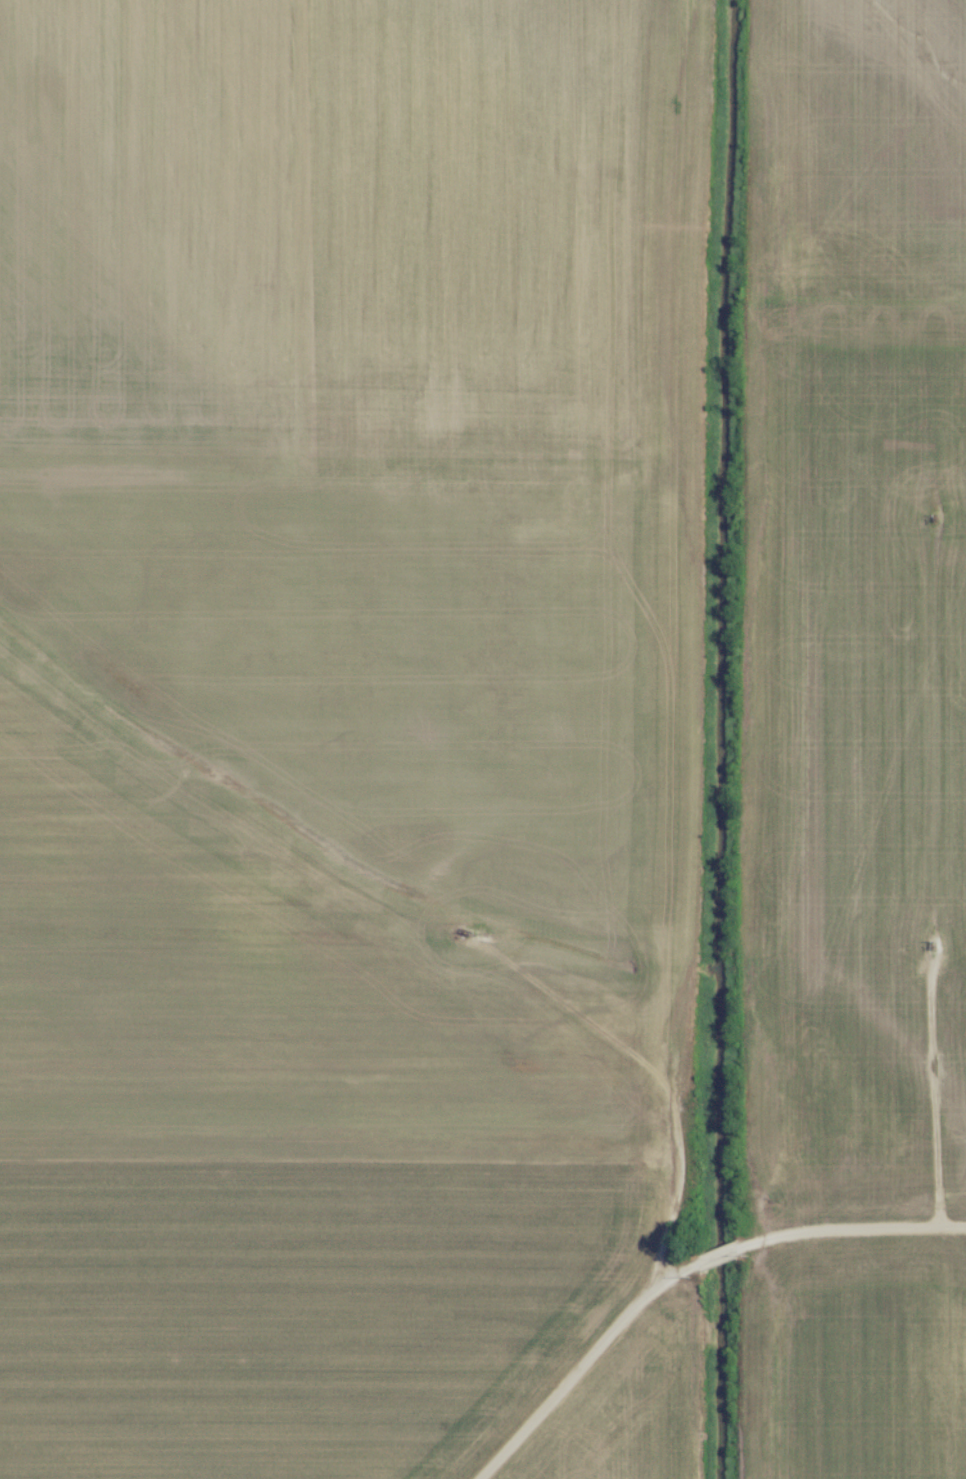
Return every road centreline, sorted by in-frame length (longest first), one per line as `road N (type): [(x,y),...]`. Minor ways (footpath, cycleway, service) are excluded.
road 1 (residential): [(474,1478),(697,1245),(745,1229)]
road 2 (residential): [(745,1229),(783,1218),(965,1215)]

